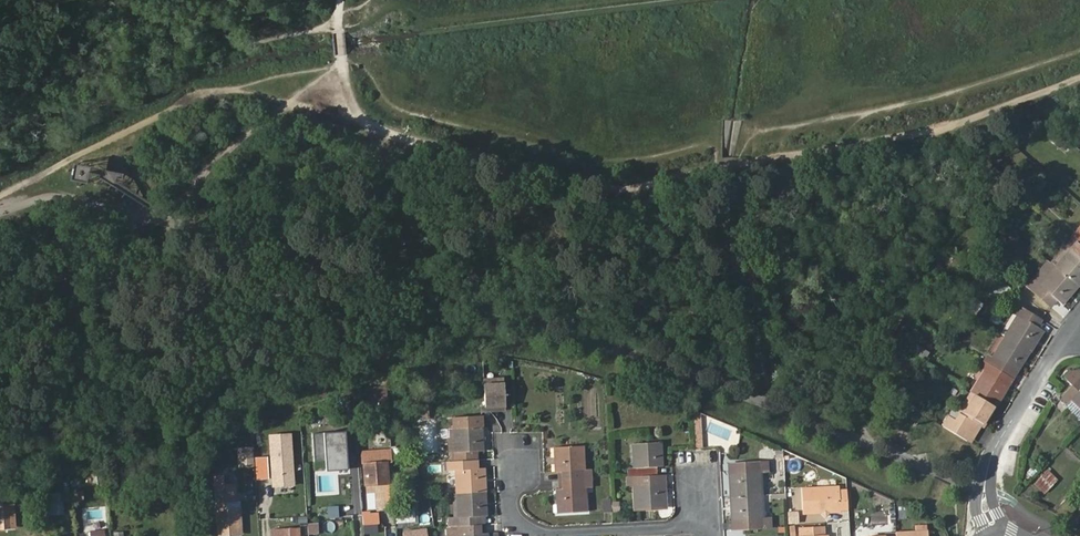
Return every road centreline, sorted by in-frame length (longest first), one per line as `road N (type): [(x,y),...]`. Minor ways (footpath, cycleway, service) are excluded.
road 1 (residential): [(711,523),(536,533),(515,515),(512,461)]
road 2 (residential): [(997,535),(984,492),(991,457),(1075,329)]

